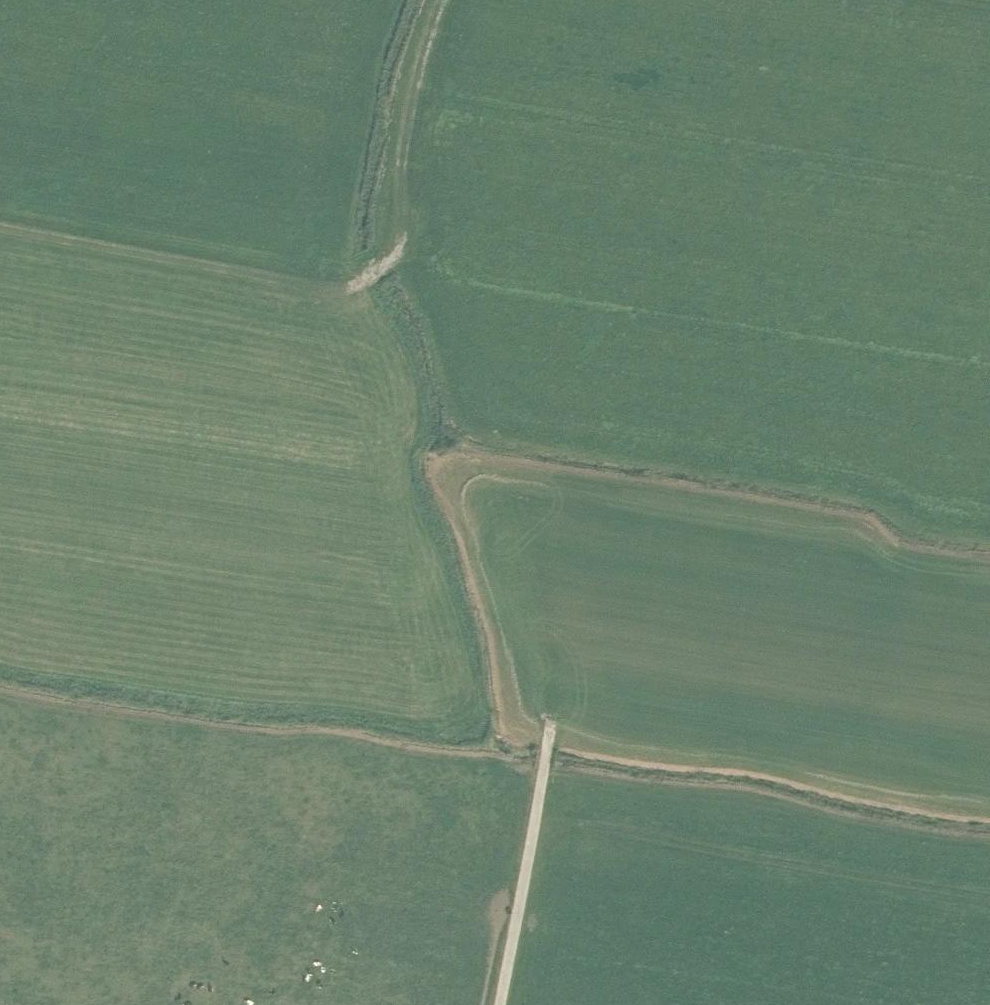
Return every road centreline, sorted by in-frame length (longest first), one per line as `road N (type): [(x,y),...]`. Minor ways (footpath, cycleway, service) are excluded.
road 1 (track): [(0,252),(309,303),(341,298),(409,252)]
road 2 (track): [(501,1004),(551,722)]

